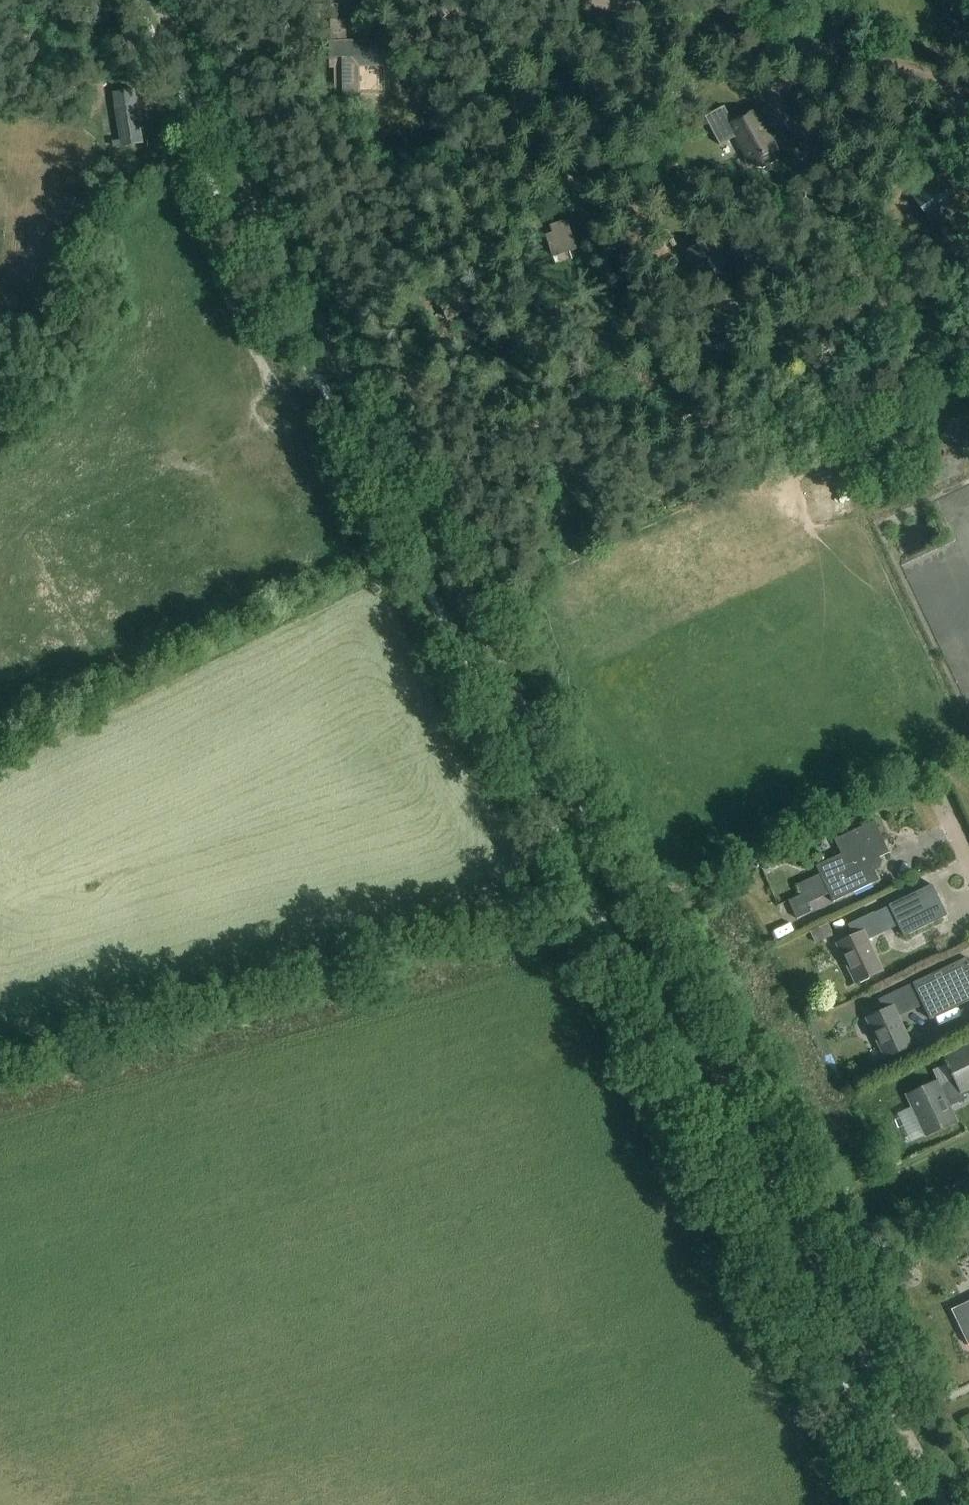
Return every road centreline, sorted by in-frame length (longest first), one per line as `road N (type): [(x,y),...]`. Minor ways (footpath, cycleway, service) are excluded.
road 1 (track): [(943,1504),(151,0)]
road 2 (unclassified): [(968,86),(610,0)]

